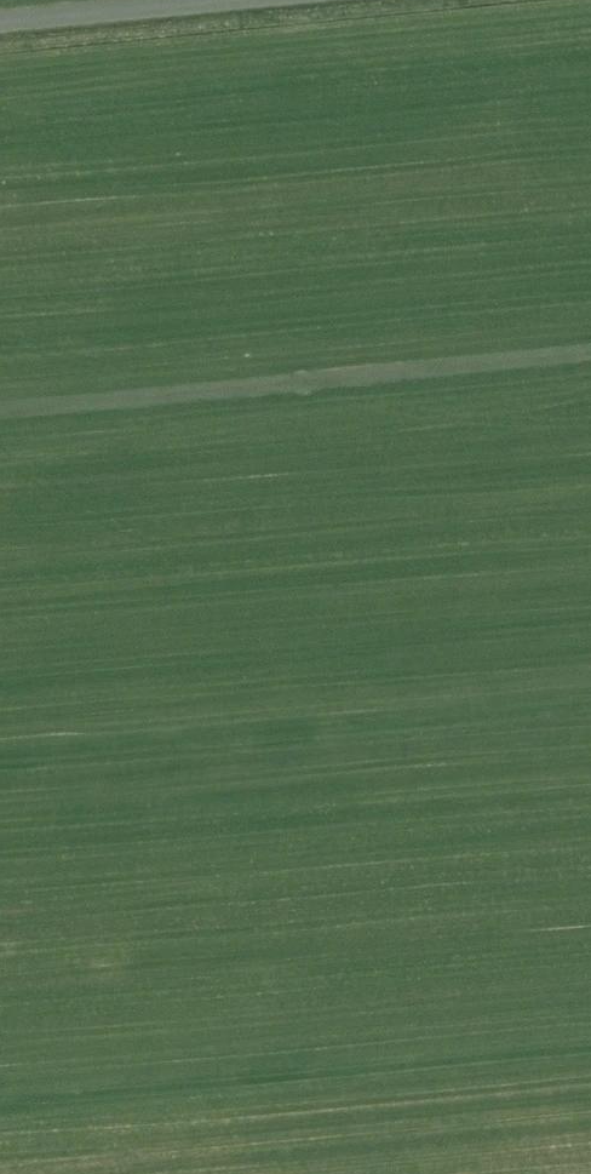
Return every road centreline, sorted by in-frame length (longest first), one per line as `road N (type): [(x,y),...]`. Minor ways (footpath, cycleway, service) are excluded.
road 1 (tertiary): [(241,0),(0,23)]

